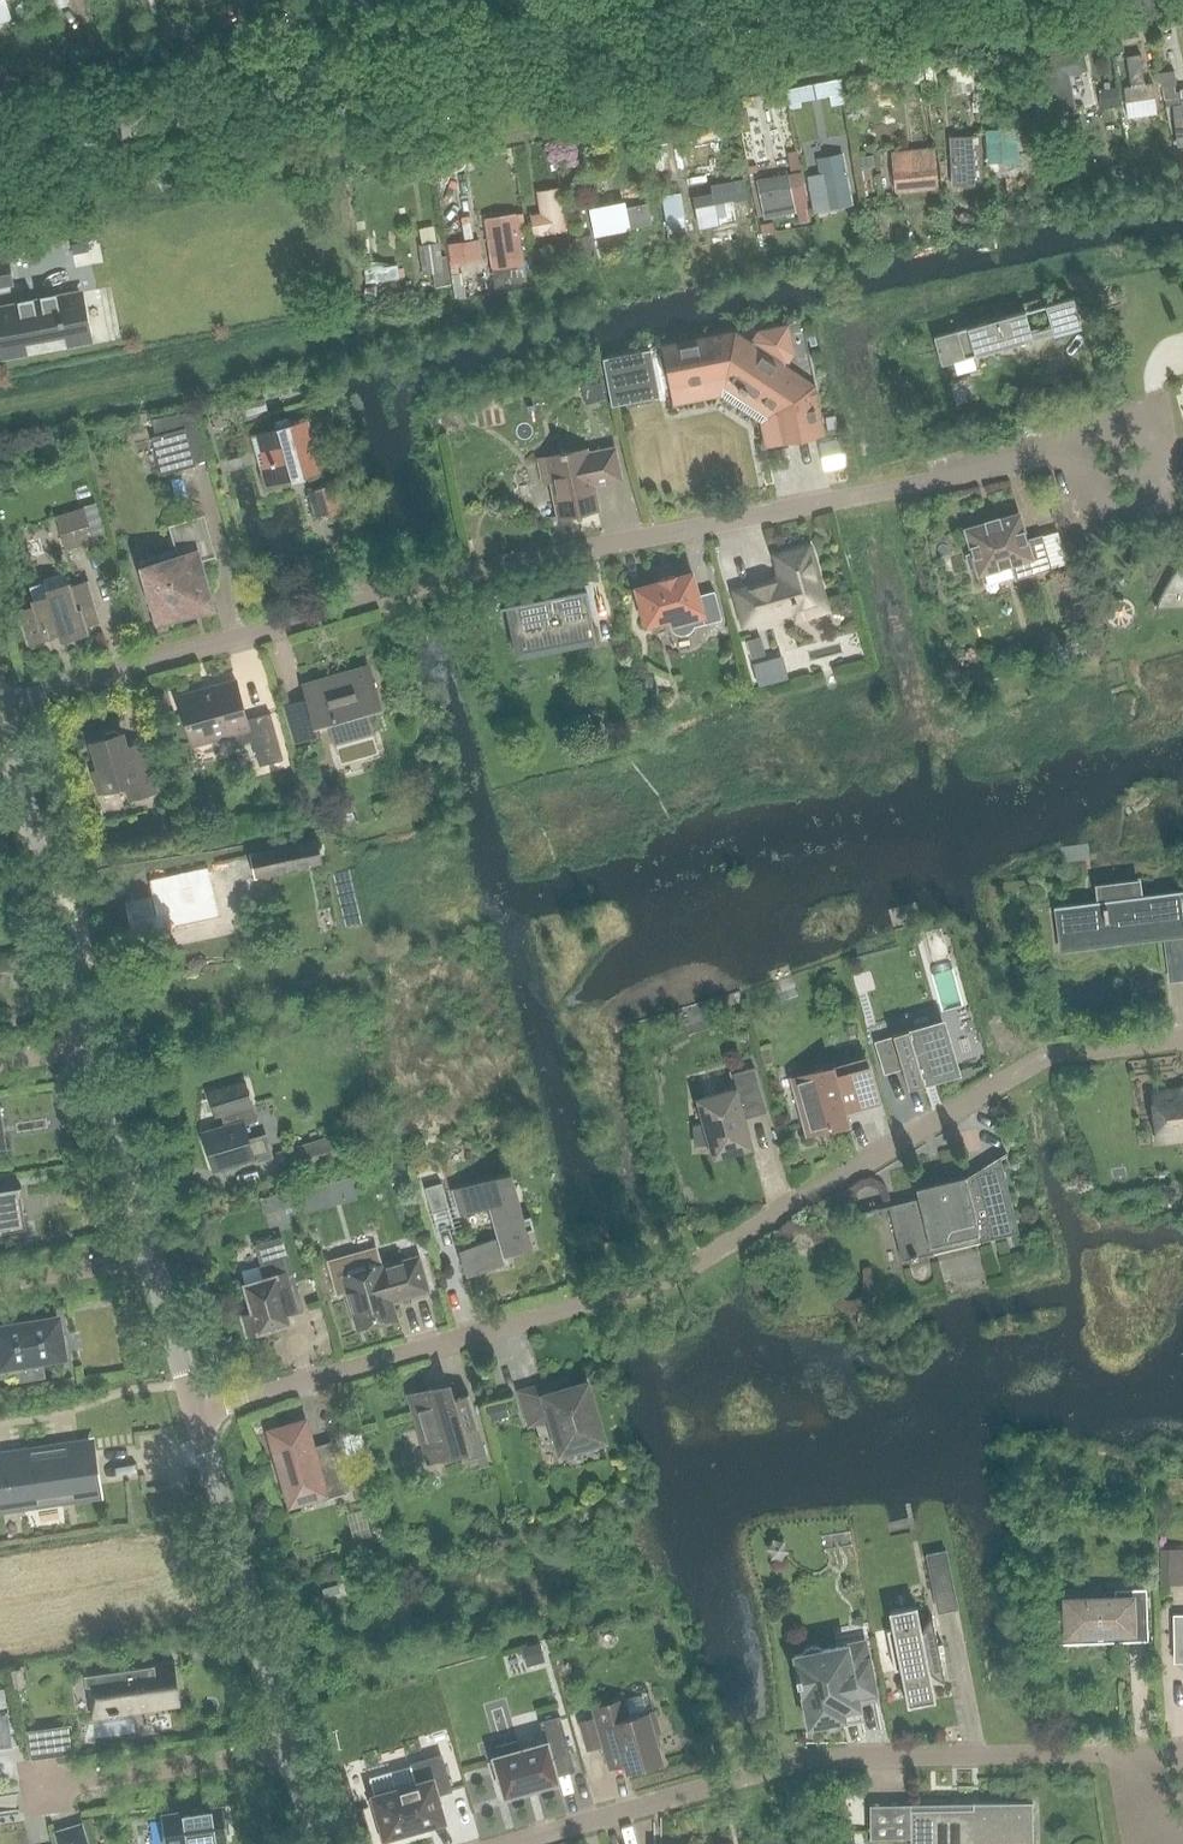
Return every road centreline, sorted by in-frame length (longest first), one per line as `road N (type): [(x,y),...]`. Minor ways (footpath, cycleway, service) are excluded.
road 1 (residential): [(1,700),(549,550),(1096,444),(1130,473)]
road 2 (residential): [(198,1412),(623,1290),(711,1253),(1043,1054),(1182,1040)]
road 3 (unclassified): [(0,168),(57,146),(839,0)]
road 4 (residential): [(507,1843),(807,1759),(1132,1754)]
road 5 (track): [(391,0),(0,75)]
road 6 (unclassified): [(96,1047),(1,700)]
road 7 (unclassified): [(293,1747),(198,1412)]
road 8 (residential): [(293,1747),(31,1785)]
road 9 (unclassified): [(153,1253),(96,1047)]
road 10 (unclassified): [(198,1412),(153,1253)]
road 11 (residential): [(153,1253),(0,1282)]

